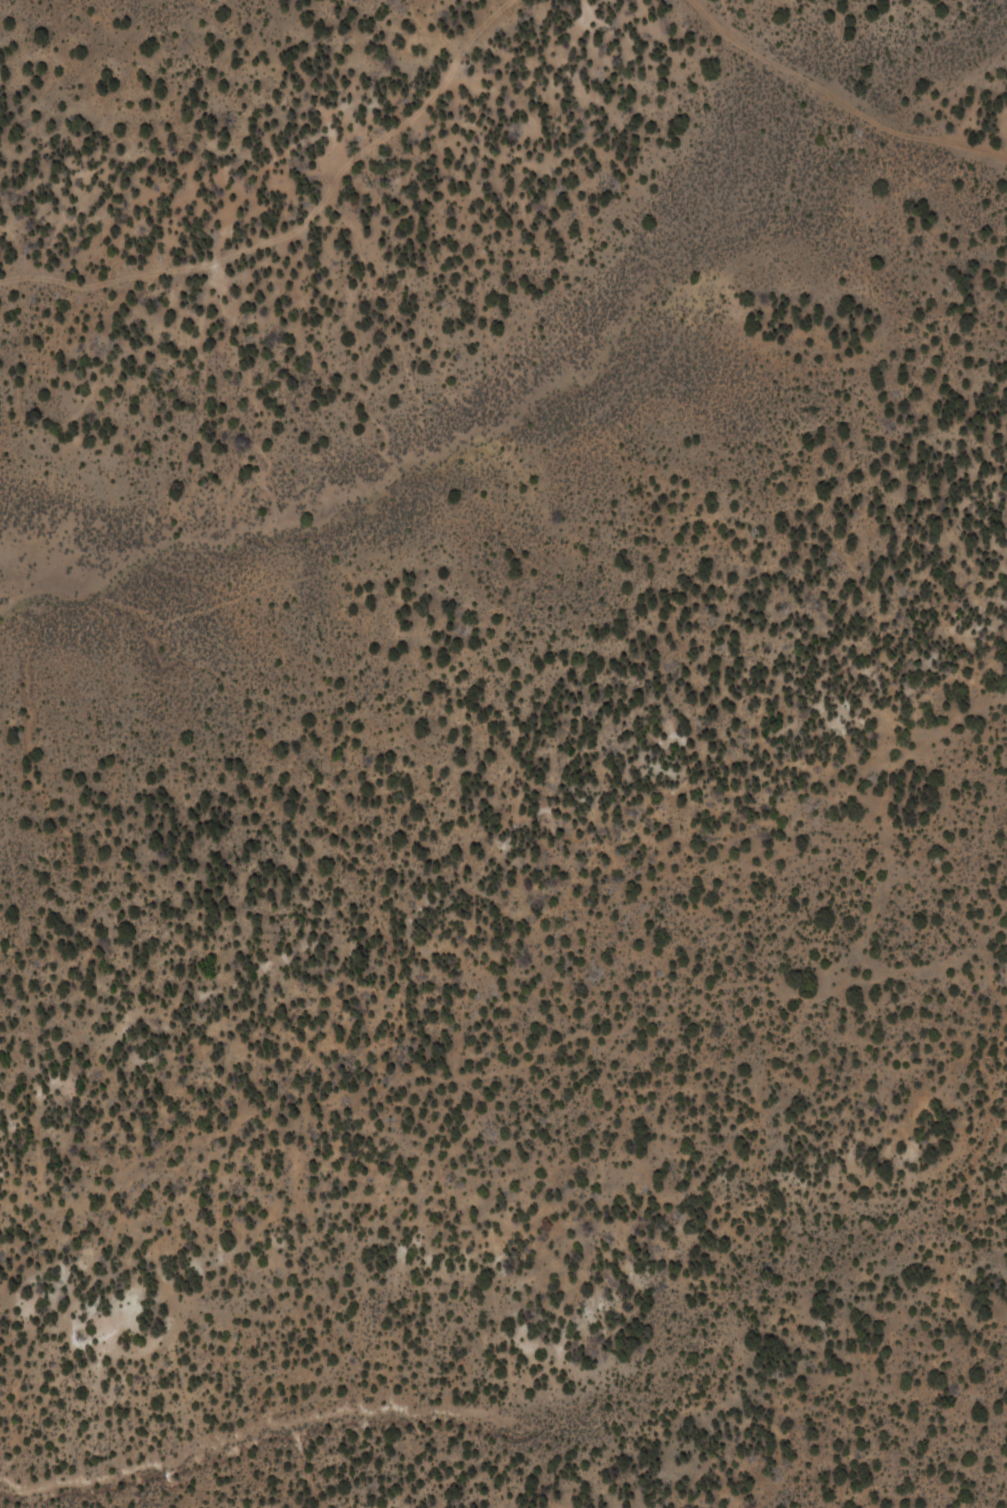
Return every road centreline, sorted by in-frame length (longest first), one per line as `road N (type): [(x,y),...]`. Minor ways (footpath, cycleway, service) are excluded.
road 1 (track): [(1006,157),(876,125),(733,39),(687,0)]

